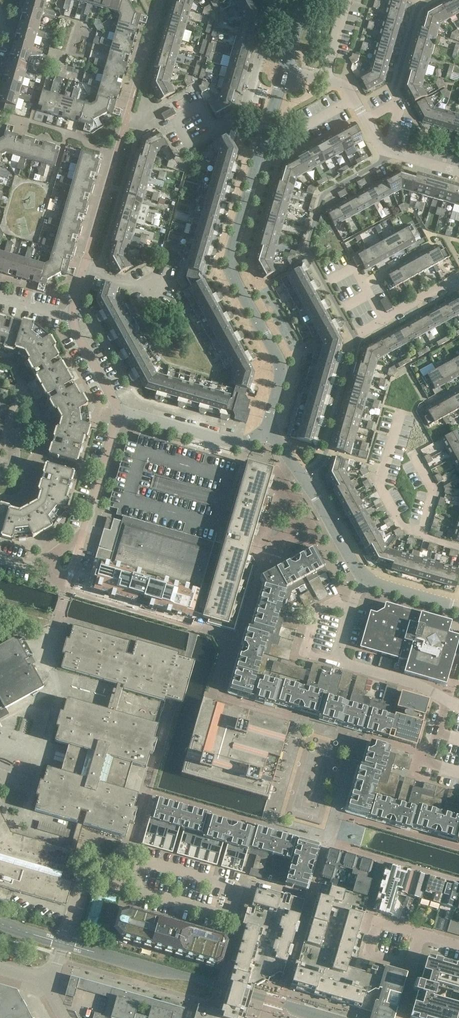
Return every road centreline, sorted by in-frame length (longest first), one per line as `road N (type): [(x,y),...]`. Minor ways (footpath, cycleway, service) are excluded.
road 1 (tertiary): [(268,433),(281,366),(229,263),(285,70)]
road 2 (residential): [(449,700),(337,658),(359,575)]
road 3 (residential): [(268,0),(243,113),(211,130),(189,91)]
road 4 (residential): [(458,174),(383,150),(348,88),(326,81)]
road 5 (tertiary): [(359,575),(268,433)]
road 6 (residential): [(51,556),(83,530),(117,414)]
road 7 (residential): [(268,433),(234,443),(117,414)]
road 8 (residential): [(52,980),(84,881),(135,889)]

